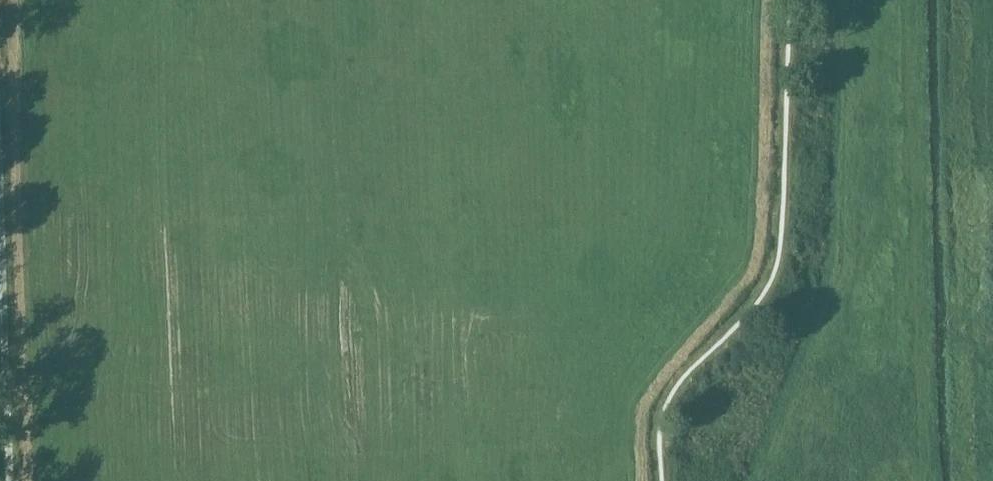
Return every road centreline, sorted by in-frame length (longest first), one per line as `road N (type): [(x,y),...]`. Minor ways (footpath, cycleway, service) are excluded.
road 1 (track): [(15,480),(0,123)]

